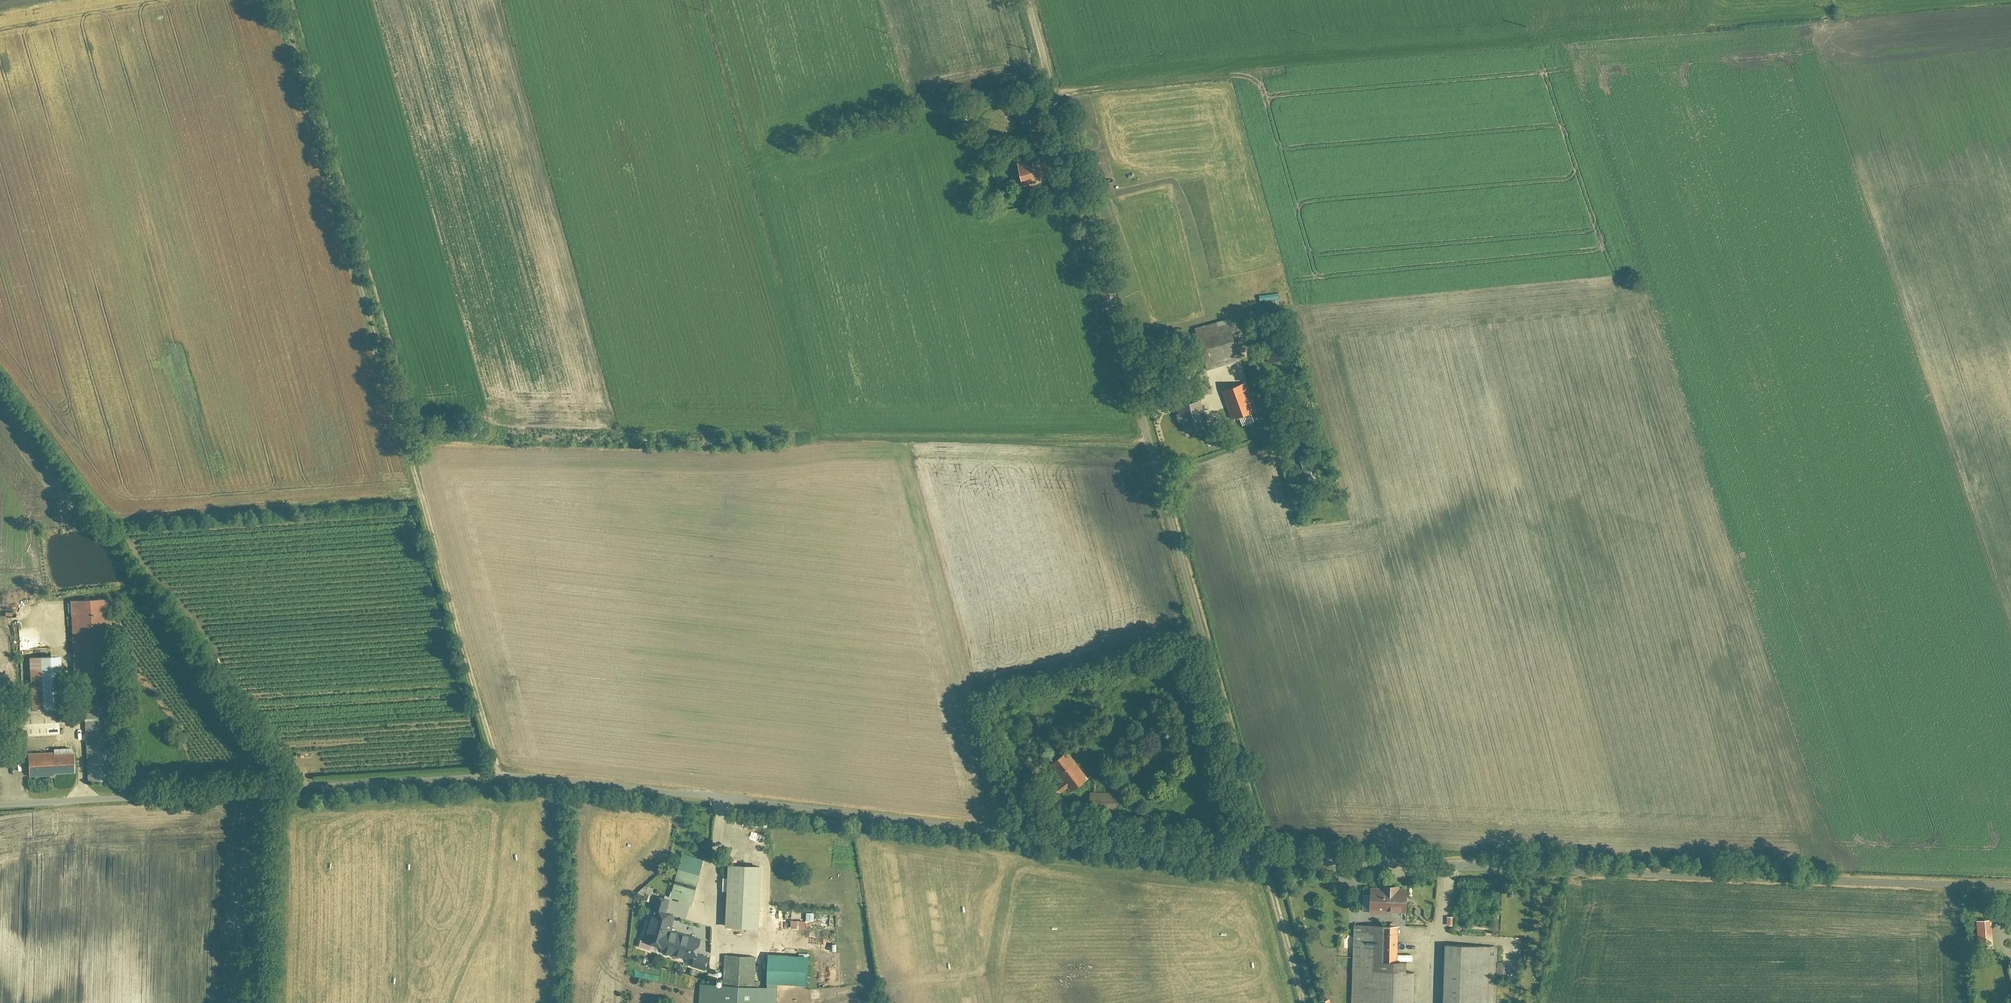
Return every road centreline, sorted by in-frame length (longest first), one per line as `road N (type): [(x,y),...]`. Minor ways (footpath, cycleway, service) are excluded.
road 1 (residential): [(267,796),(589,782),(1263,859)]
road 2 (residential): [(1263,859),(1024,0)]
road 3 (track): [(501,781),(283,0)]
road 4 (residential): [(1263,859),(2010,888)]
road 5 (residential): [(0,808),(267,796)]
road 6 (residential): [(259,1002),(267,796)]
road 7 (track): [(1263,859),(1305,1002)]

